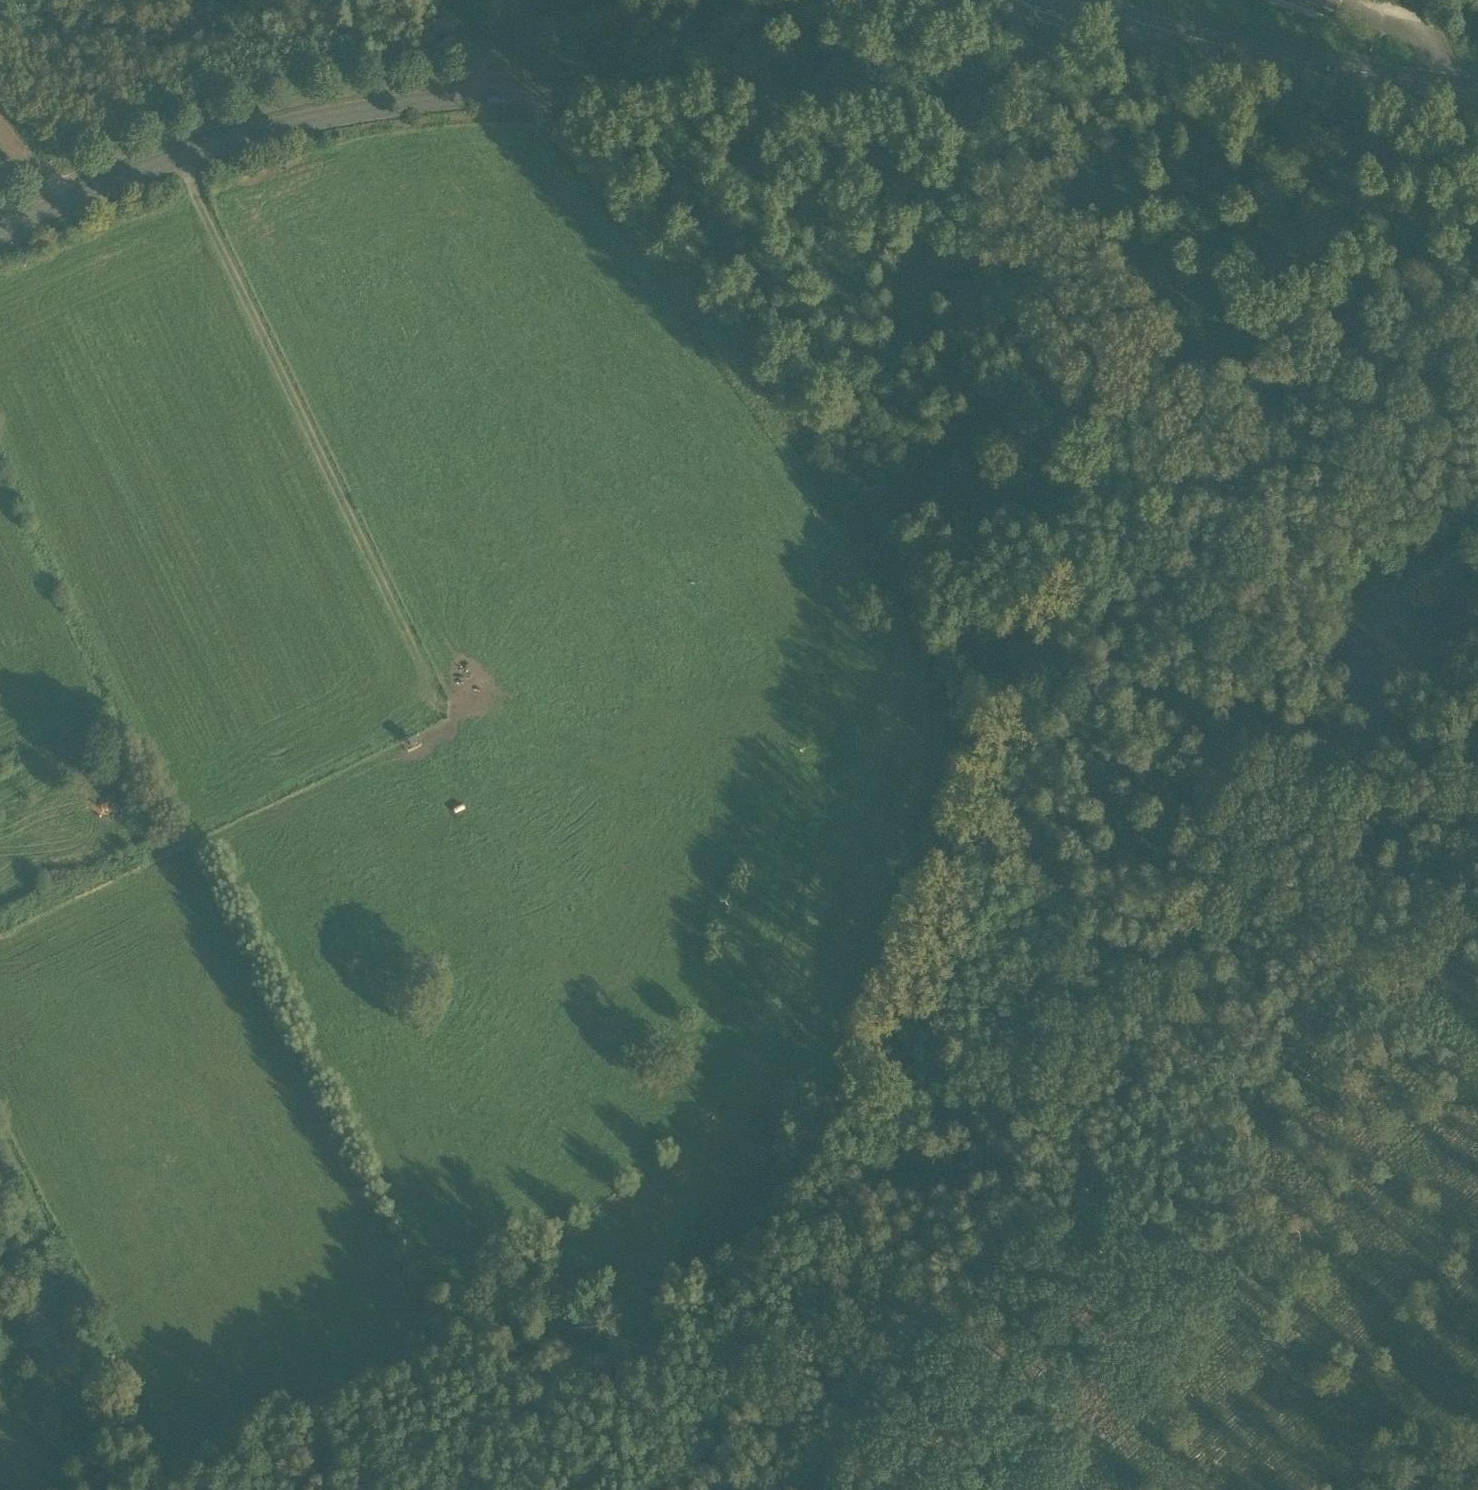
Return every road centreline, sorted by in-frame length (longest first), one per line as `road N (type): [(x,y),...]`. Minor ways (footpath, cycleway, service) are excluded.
road 1 (residential): [(0,234),(85,190),(324,115),(490,92),(955,109),(1006,94),(1078,28),(1089,6)]
road 2 (track): [(0,924),(443,711),(180,160)]
road 3 (tertiary): [(1089,6),(1277,57),(1477,92)]
road 4 (track): [(133,1431),(0,1154)]

